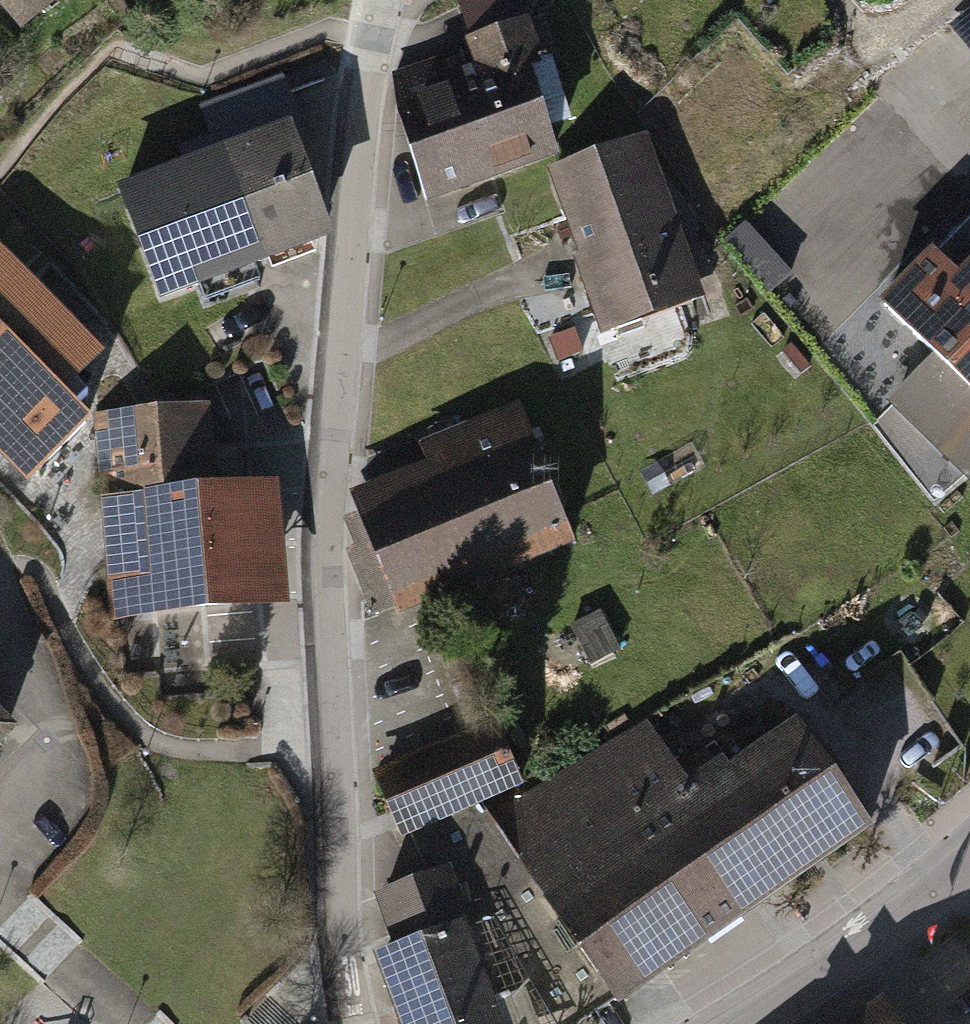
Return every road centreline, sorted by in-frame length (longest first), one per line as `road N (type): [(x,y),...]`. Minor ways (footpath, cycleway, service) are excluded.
road 1 (residential): [(351,1023),(324,540),(359,94),(382,0)]
road 2 (tertiary): [(730,1023),(886,918),(969,844)]

